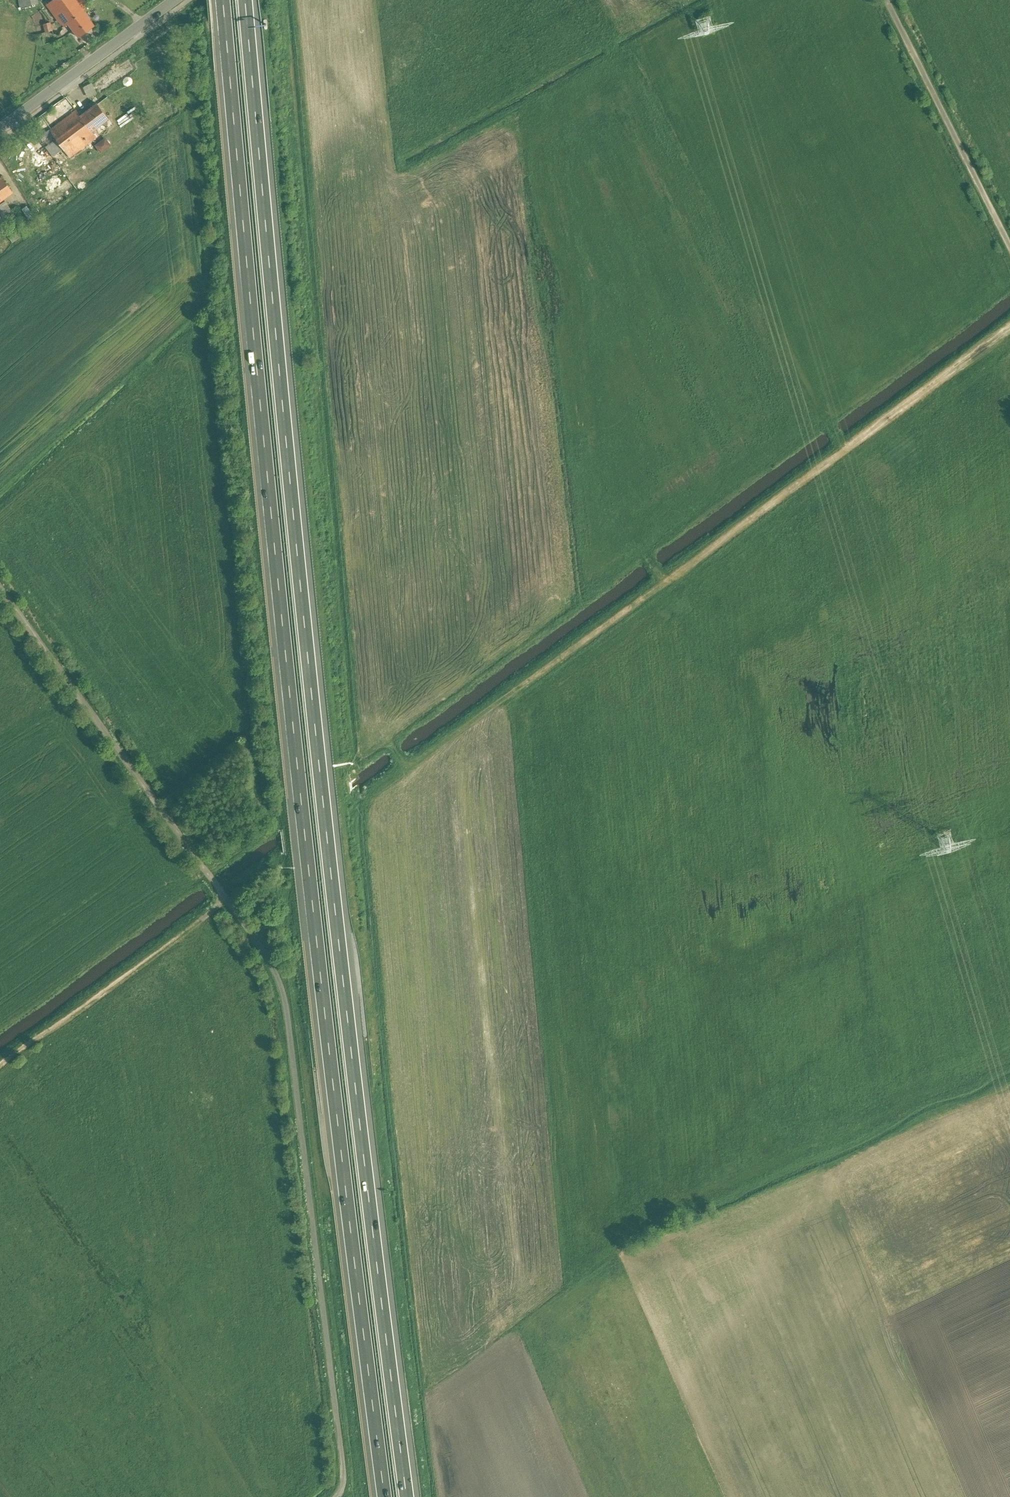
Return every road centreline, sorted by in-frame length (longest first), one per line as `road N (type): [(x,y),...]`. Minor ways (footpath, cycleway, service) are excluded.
road 1 (motorway): [(407,1496),(331,871),(246,0)]
road 2 (motorway): [(224,0),(282,617),(385,1496)]
road 3 (track): [(337,1496),(343,1468),(279,973),(0,588)]
road 4 (track): [(692,567),(1009,328)]
road 5 (tertiary): [(0,131),(178,0)]
road 6 (track): [(1009,1084),(854,1157)]

